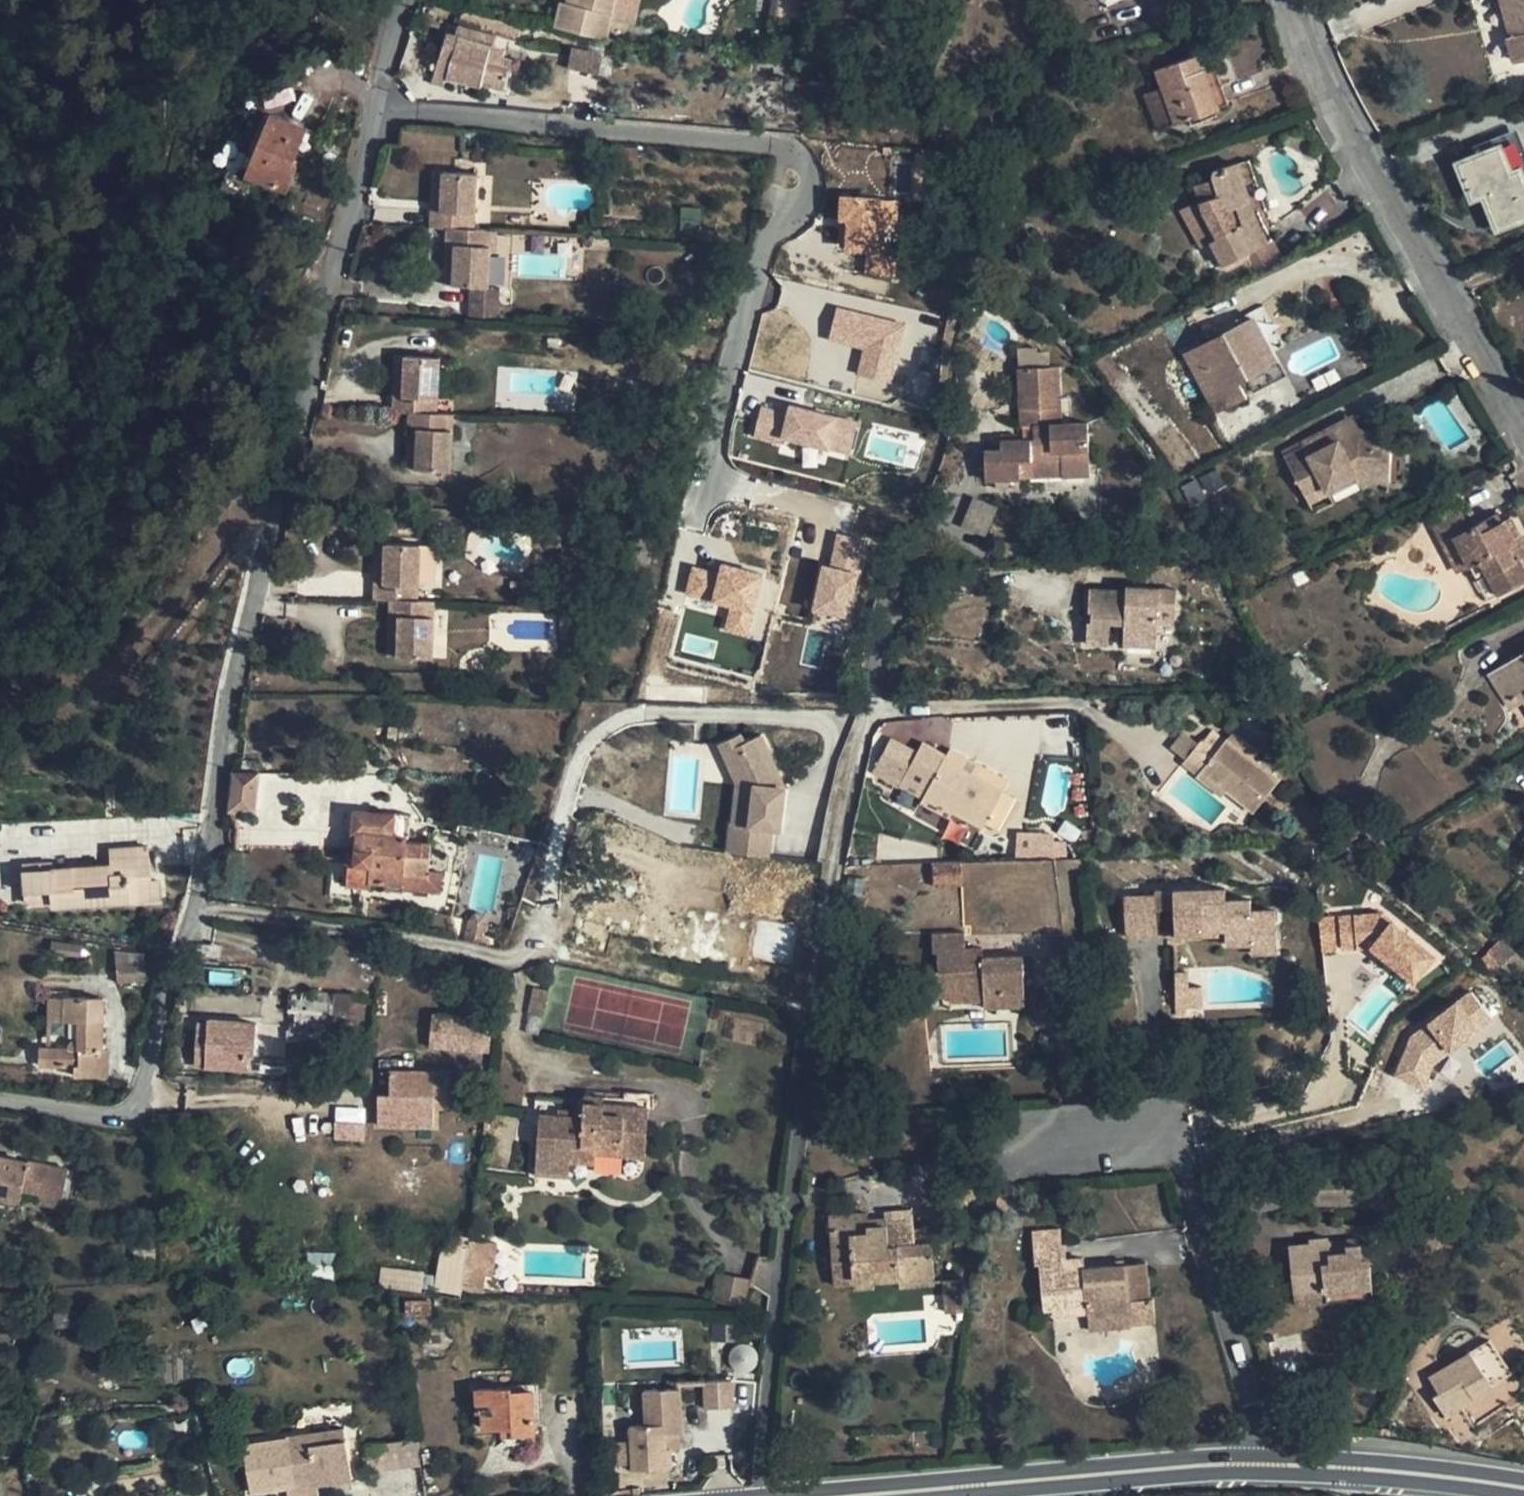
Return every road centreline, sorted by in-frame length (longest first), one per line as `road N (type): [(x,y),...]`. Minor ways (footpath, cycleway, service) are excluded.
road 1 (residential): [(0,1102),(138,1124),(210,851),(237,659),(381,104)]
road 2 (residential): [(749,1495),(805,1069),(853,765),(894,588)]
road 3 (residential): [(381,104),(779,148),(801,160),(809,180),(799,211),(765,243),(703,490)]
road 4 (residential): [(1523,427),(1334,109),(1293,0)]
road 5 (residential): [(1268,1464),(1172,1130),(1054,1142)]
road 6 (secondary): [(858,1495),(1268,1464)]
road 7 (secondary): [(1346,1468),(1523,1489)]

